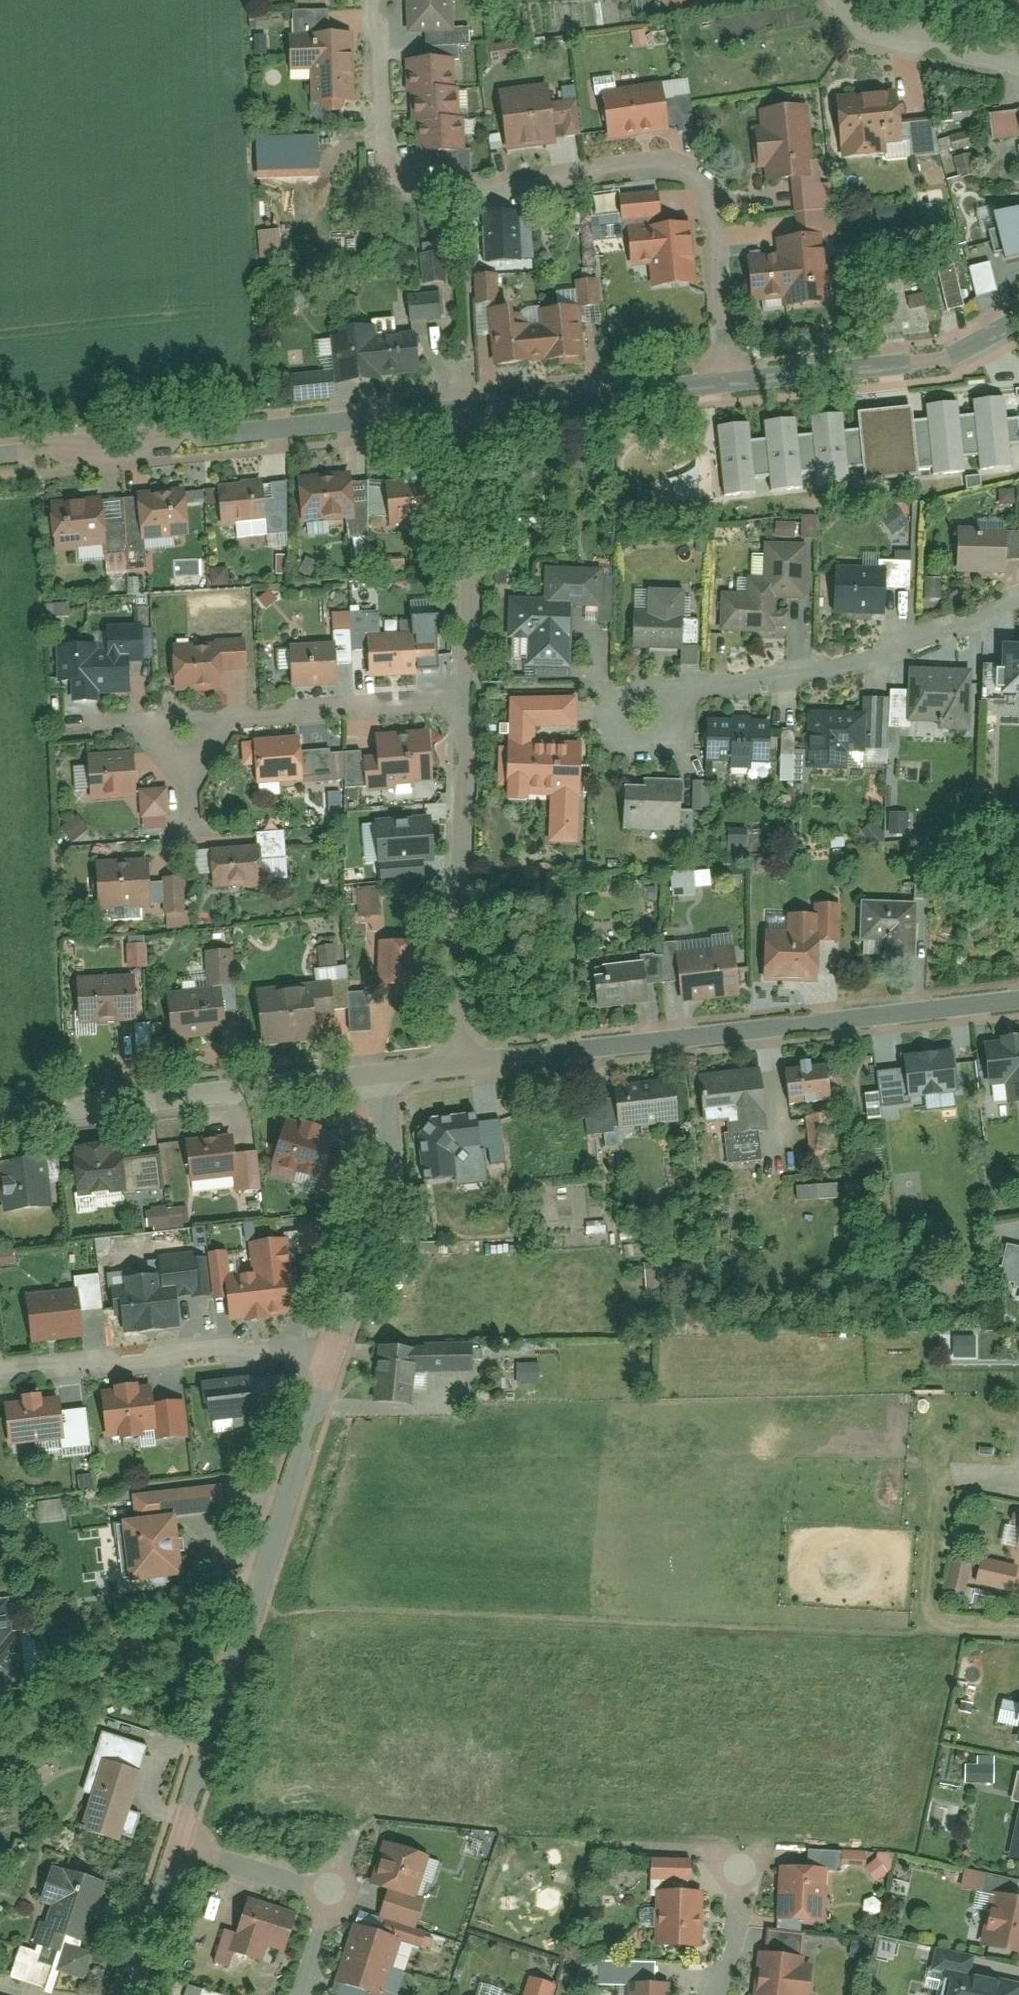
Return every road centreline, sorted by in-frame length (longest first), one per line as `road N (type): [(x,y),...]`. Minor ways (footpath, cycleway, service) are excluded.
road 1 (residential): [(734,384),(714,215),(701,180),(654,165),(403,186),(382,171),(374,145),(371,0)]
road 2 (residential): [(1018,999),(452,1064)]
road 3 (residential): [(335,1354),(182,1849)]
road 4 (residential): [(0,461),(475,411)]
road 5 (residential): [(639,715),(688,690),(913,647),(1018,601)]
road 6 (residential): [(460,699),(452,1064)]
road 7 (residential): [(335,1354),(229,1352),(124,1369),(0,1375)]
road 8 (residential): [(376,1074),(60,1122)]
road 9 (residential): [(1018,336),(947,370),(905,377),(734,384)]
road 10 (residential): [(475,411),(460,699)]
road 11 (residential): [(376,1074),(378,1199),(335,1354)]
road 12 (residential): [(306,1994),(335,1894),(182,1849)]
road 13 (residential): [(475,411),(734,384)]
road 14 (residential): [(460,699),(231,714)]
road 15 (residential): [(839,0),(873,41),(1018,66)]
road 16 (residential): [(231,714),(137,722),(187,783)]
road 17 (residential): [(182,1849),(132,1994)]
road 18 (residential): [(739,1875),(718,1994)]

